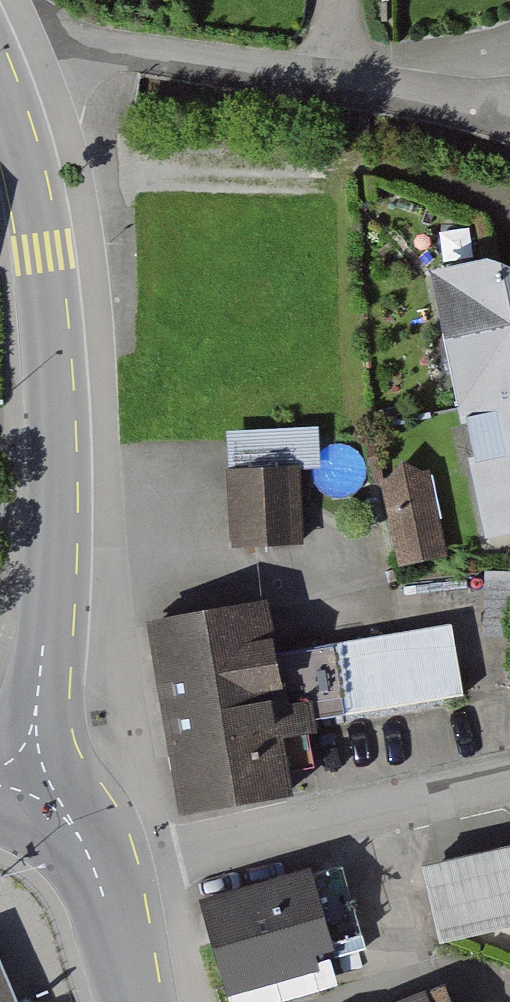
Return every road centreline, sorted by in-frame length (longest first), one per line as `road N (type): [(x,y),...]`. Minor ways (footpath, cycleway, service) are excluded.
road 1 (tertiary): [(0,74),(45,257),(55,399),(54,511),(29,778)]
road 2 (residential): [(0,48),(110,50),(509,118)]
road 3 (residential): [(101,887),(439,795),(509,785)]
road 4 (tertiary): [(29,778),(73,825),(101,887)]

